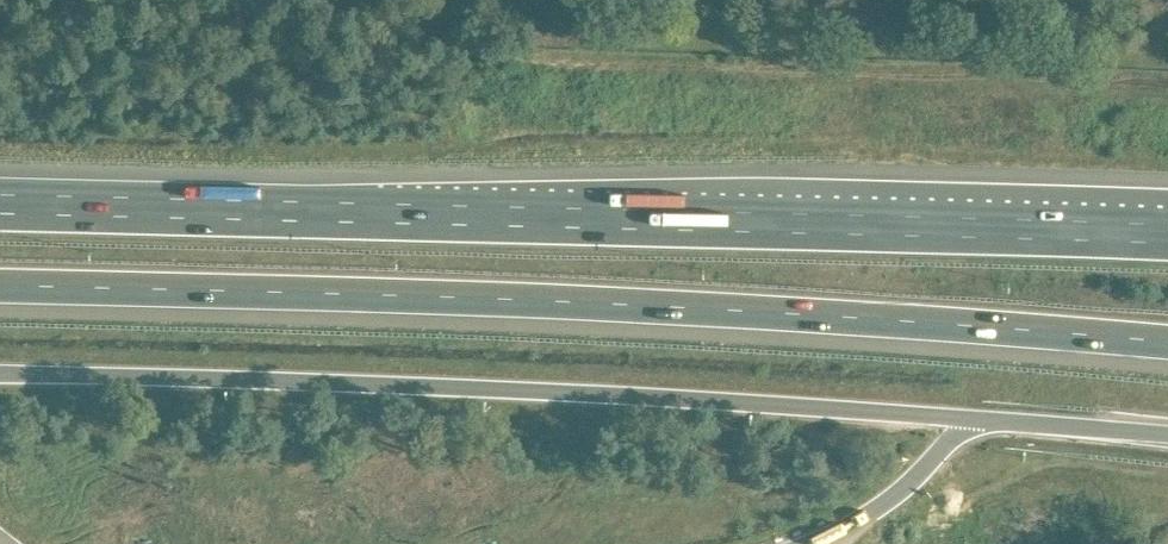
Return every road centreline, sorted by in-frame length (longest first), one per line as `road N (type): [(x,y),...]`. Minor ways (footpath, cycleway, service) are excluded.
road 1 (motorway): [(0,282),(458,294),(905,316),(1167,339)]
road 2 (motorway): [(1167,233),(0,202)]
road 3 (motorway): [(978,417),(1167,438)]

